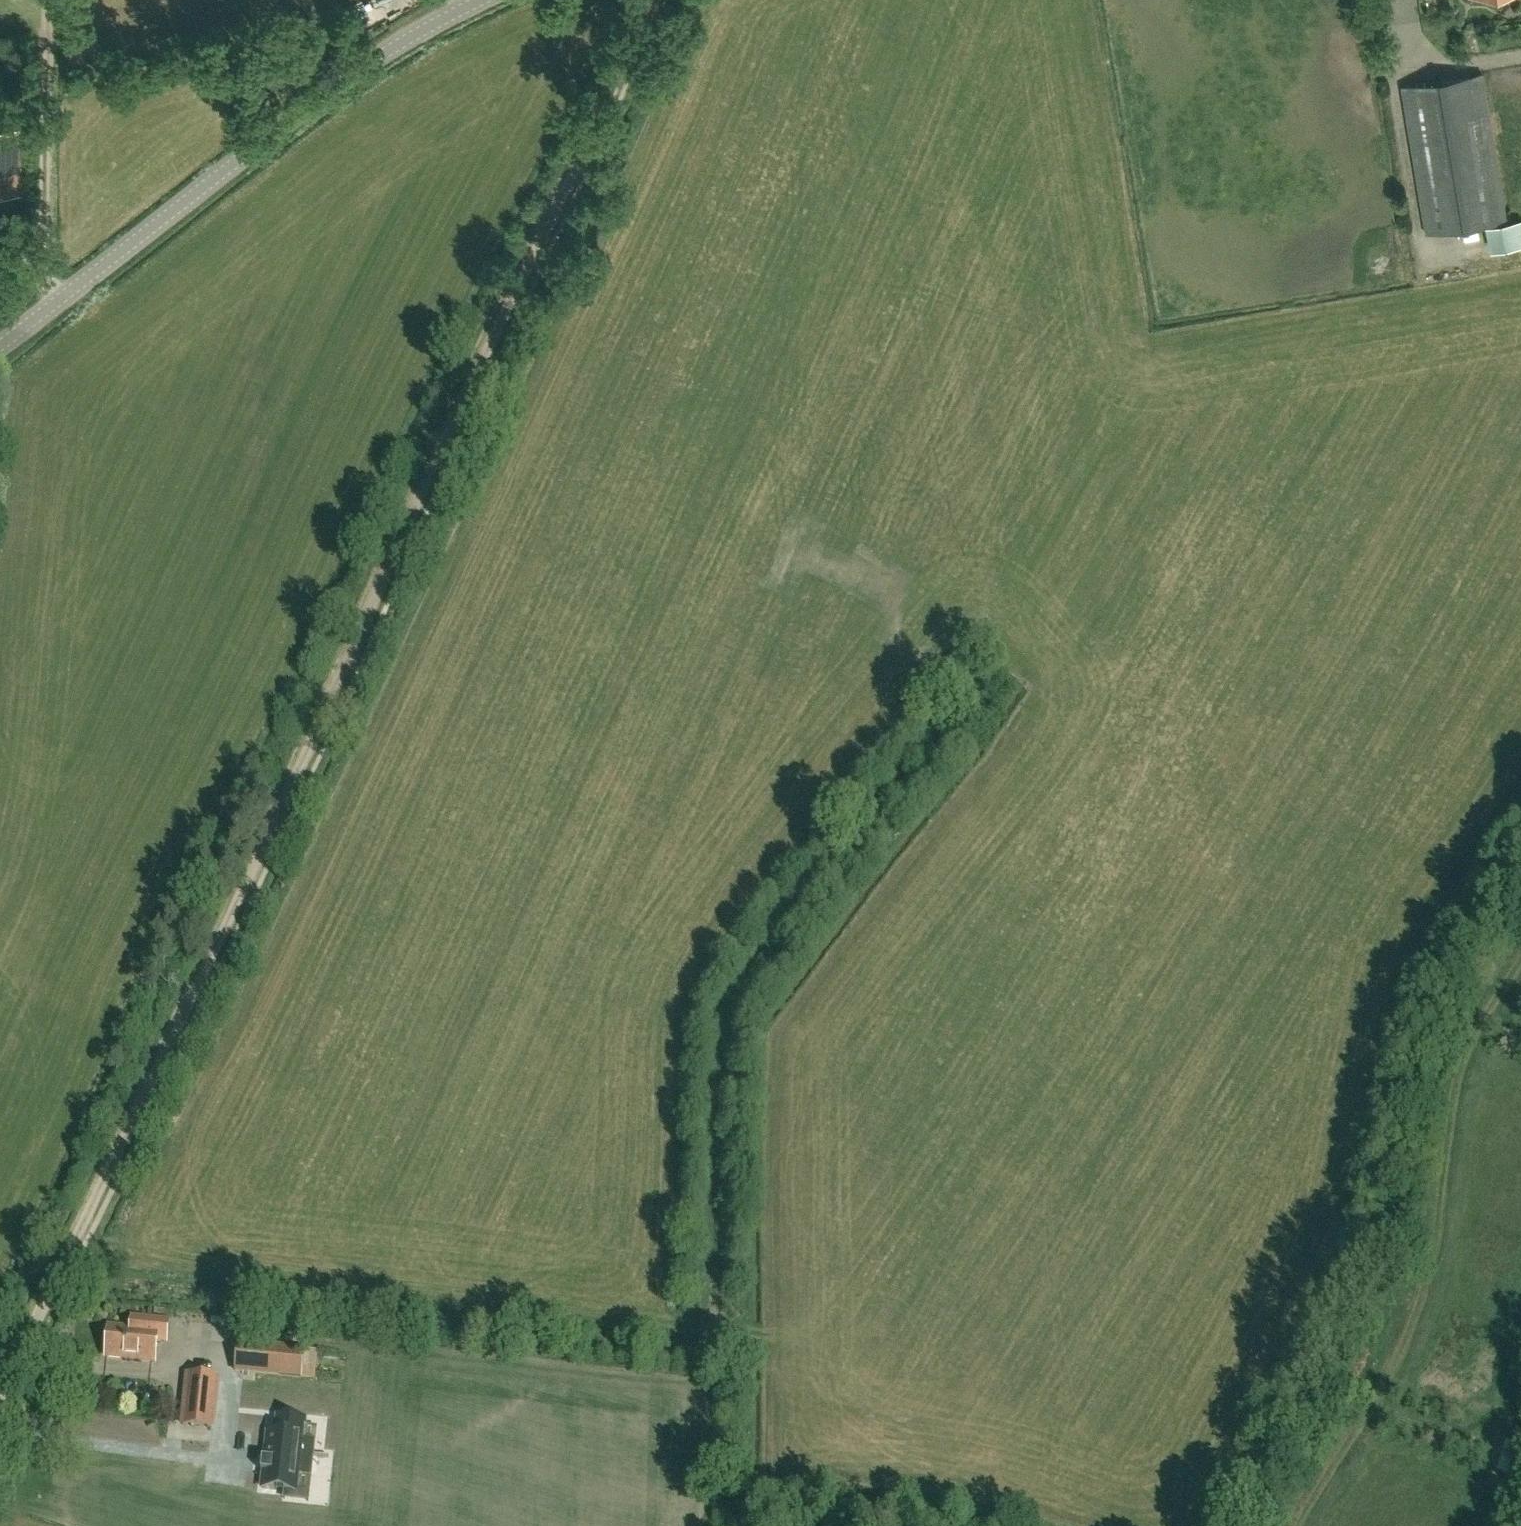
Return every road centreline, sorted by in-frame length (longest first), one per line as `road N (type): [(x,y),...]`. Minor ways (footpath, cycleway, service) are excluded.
road 1 (track): [(65,1262),(509,319),(646,0)]
road 2 (tertiary): [(0,350),(370,62),(481,0)]
road 3 (track): [(51,0),(48,275),(54,308)]
road 4 (unclassified): [(0,1398),(65,1262)]

